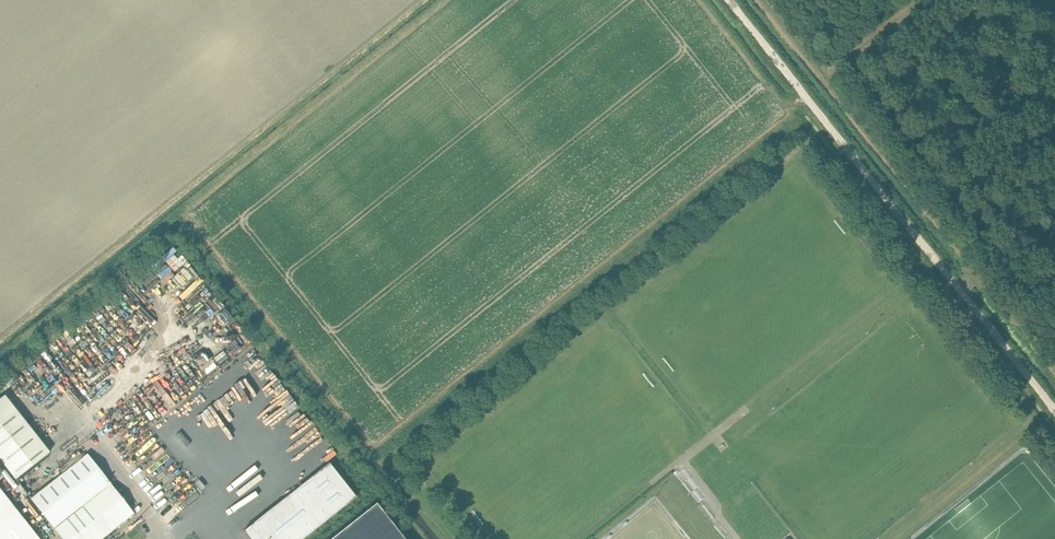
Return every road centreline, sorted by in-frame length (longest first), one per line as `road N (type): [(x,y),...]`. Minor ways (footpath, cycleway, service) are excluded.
road 1 (track): [(1054,409),(802,93)]

